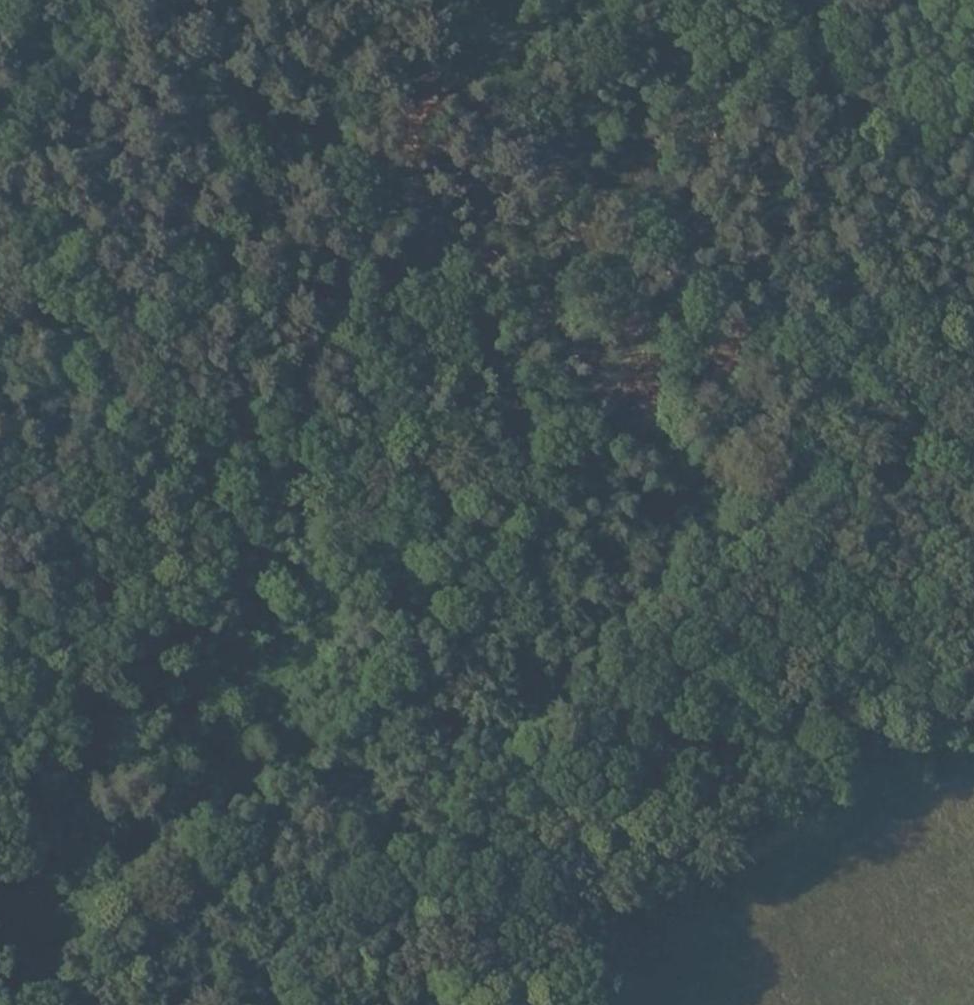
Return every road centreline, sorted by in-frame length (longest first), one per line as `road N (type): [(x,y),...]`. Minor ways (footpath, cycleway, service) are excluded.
road 1 (track): [(973,291),(931,305),(644,532),(142,1004)]

